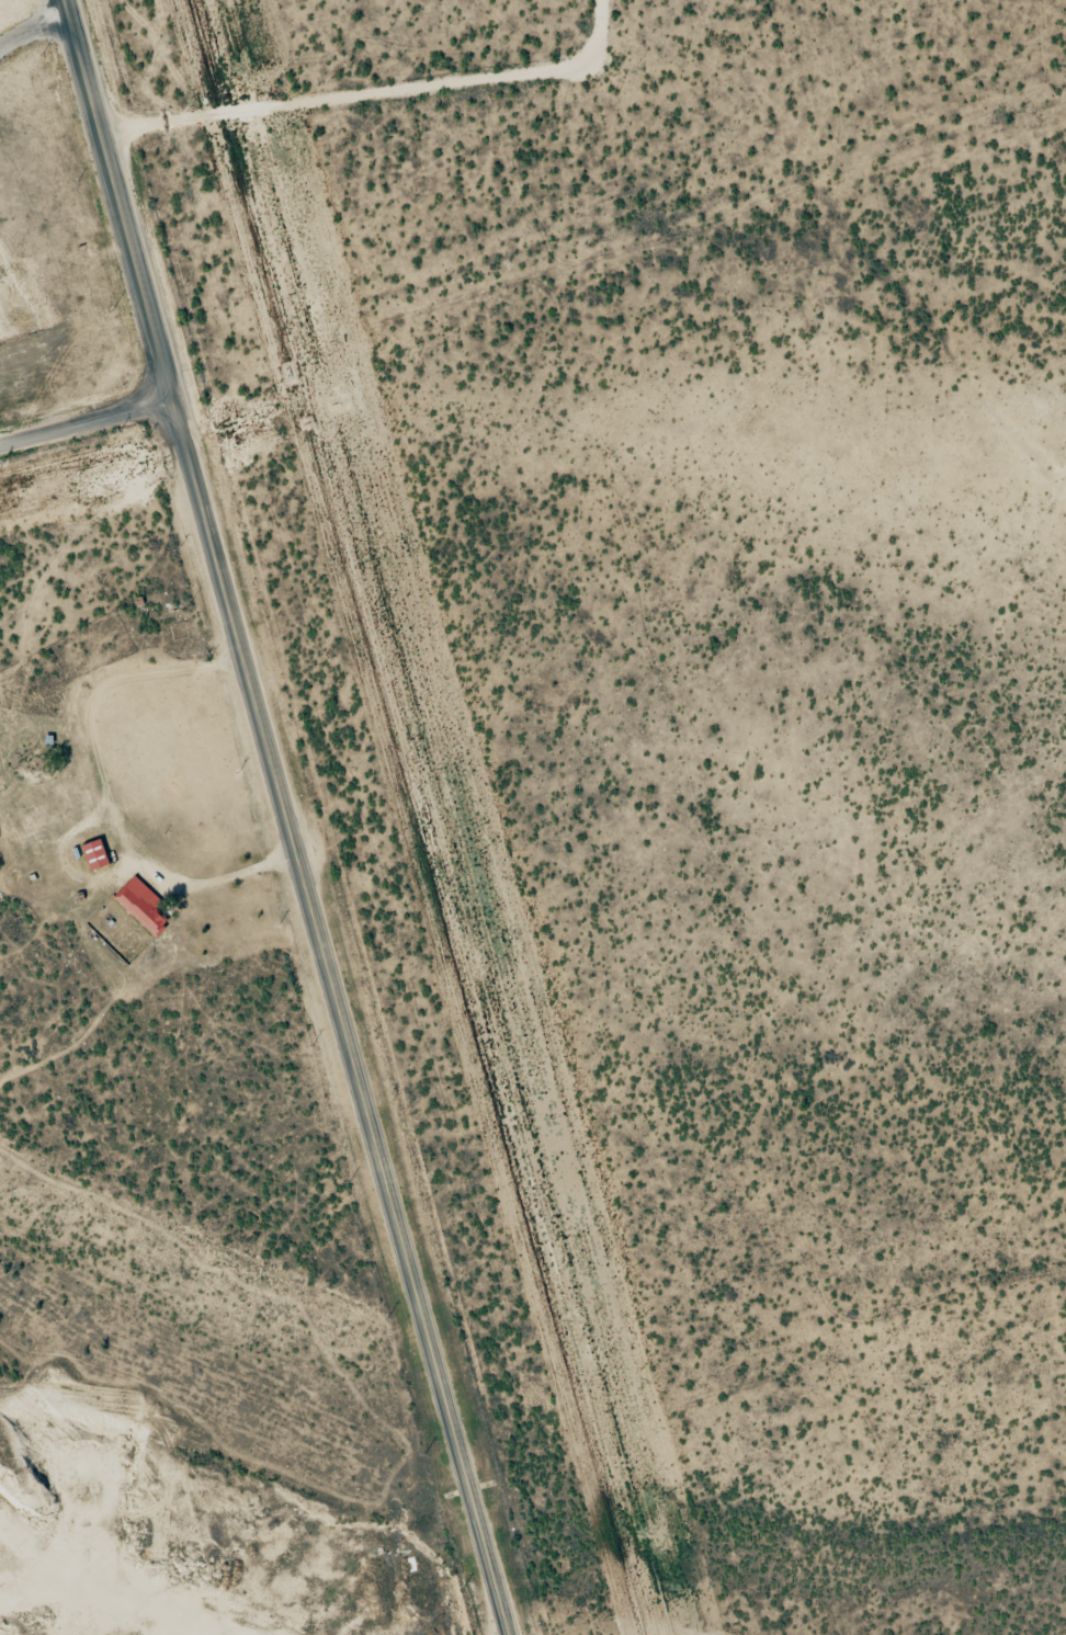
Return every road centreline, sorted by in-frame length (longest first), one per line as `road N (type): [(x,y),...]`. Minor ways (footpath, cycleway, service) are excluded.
road 1 (secondary): [(65,0),(510,1634)]
road 2 (residential): [(0,438),(172,396)]

